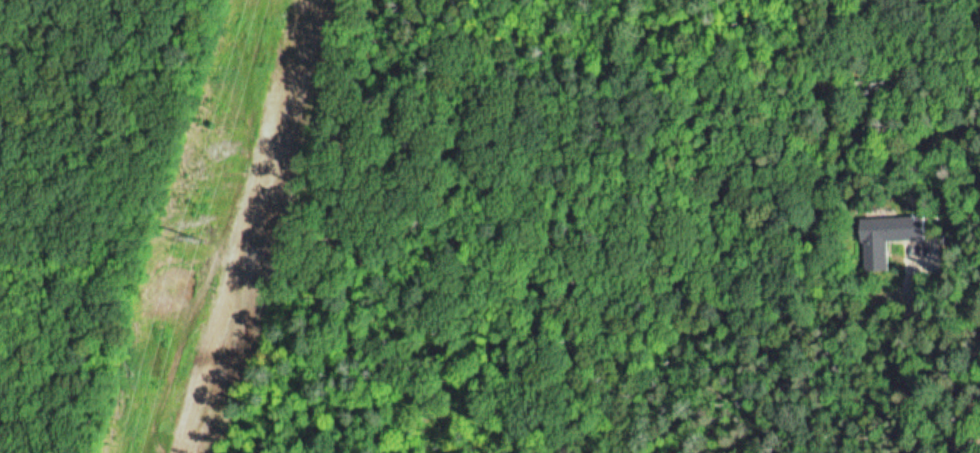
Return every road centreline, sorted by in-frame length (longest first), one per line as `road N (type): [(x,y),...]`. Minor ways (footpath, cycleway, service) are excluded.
road 1 (residential): [(935,452),(839,323),(838,238),(821,202),(815,159),(828,116),(883,25),(889,0)]

